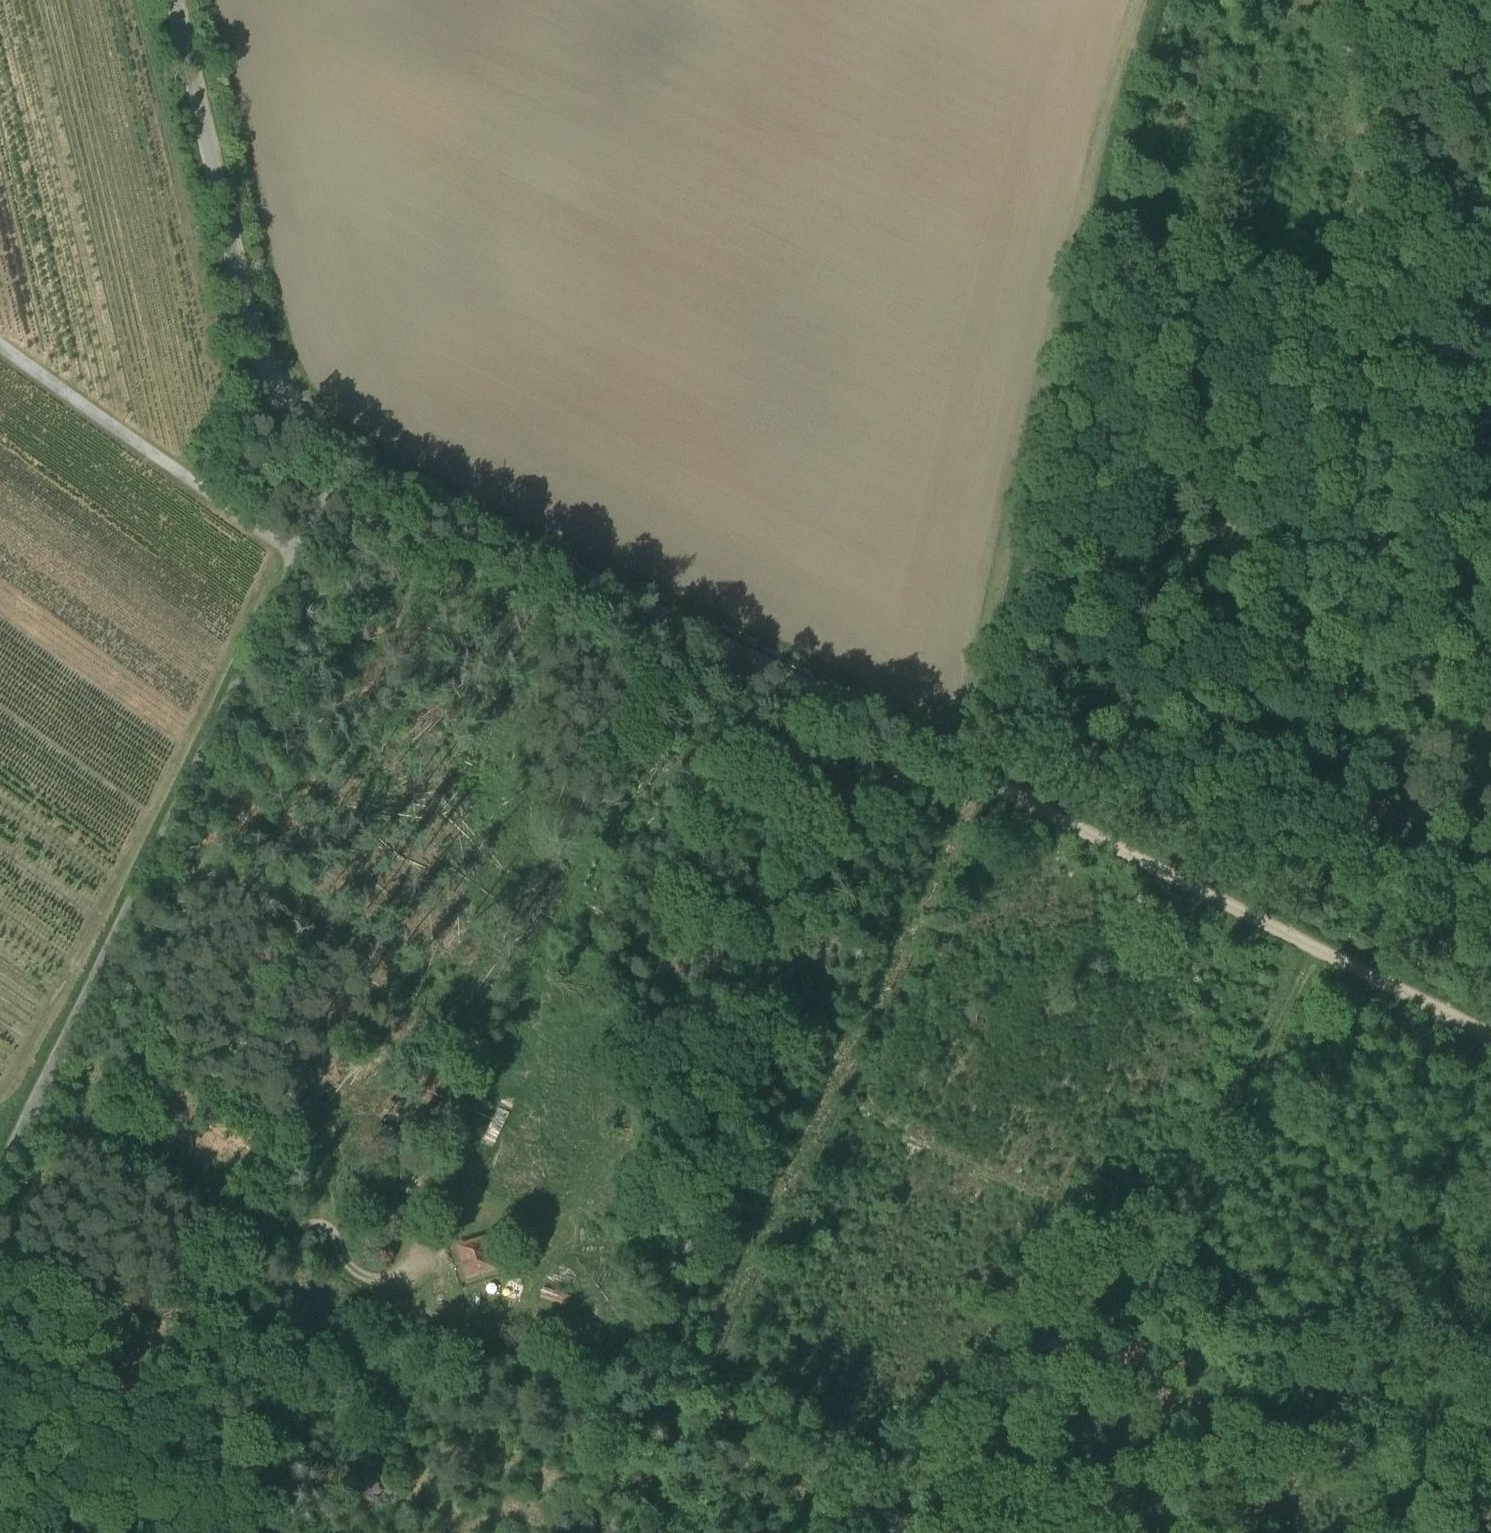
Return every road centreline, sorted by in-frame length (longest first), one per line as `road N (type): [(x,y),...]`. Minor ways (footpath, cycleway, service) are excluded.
road 1 (unclassified): [(170,0),(256,331),(334,445),(339,530),(318,604),(0,1221)]
road 2 (track): [(334,445),(1204,893),(1490,1024)]
road 3 (track): [(0,337),(331,571)]

